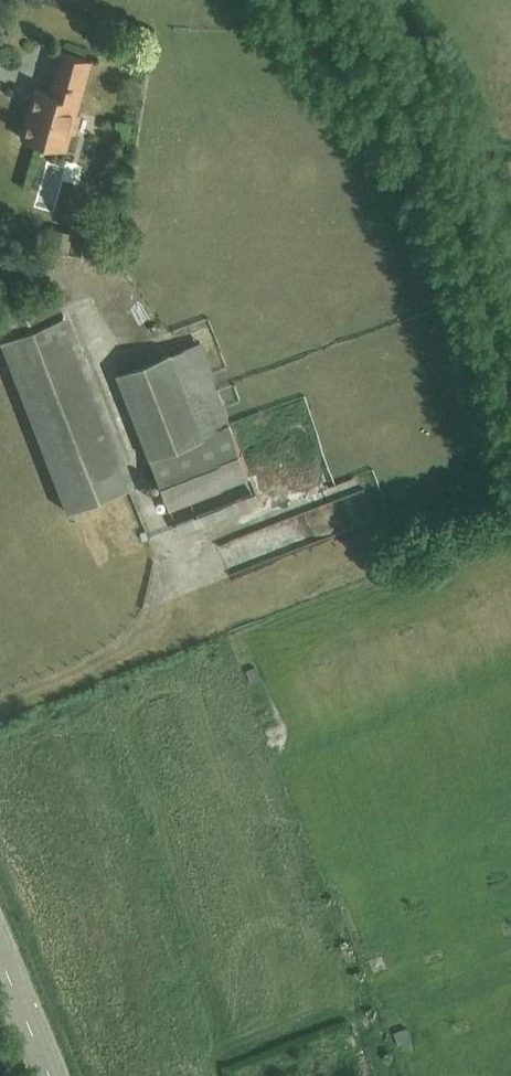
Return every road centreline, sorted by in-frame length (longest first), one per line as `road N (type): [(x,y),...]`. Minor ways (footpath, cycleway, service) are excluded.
road 1 (tertiary): [(0,955),(50,1075)]

